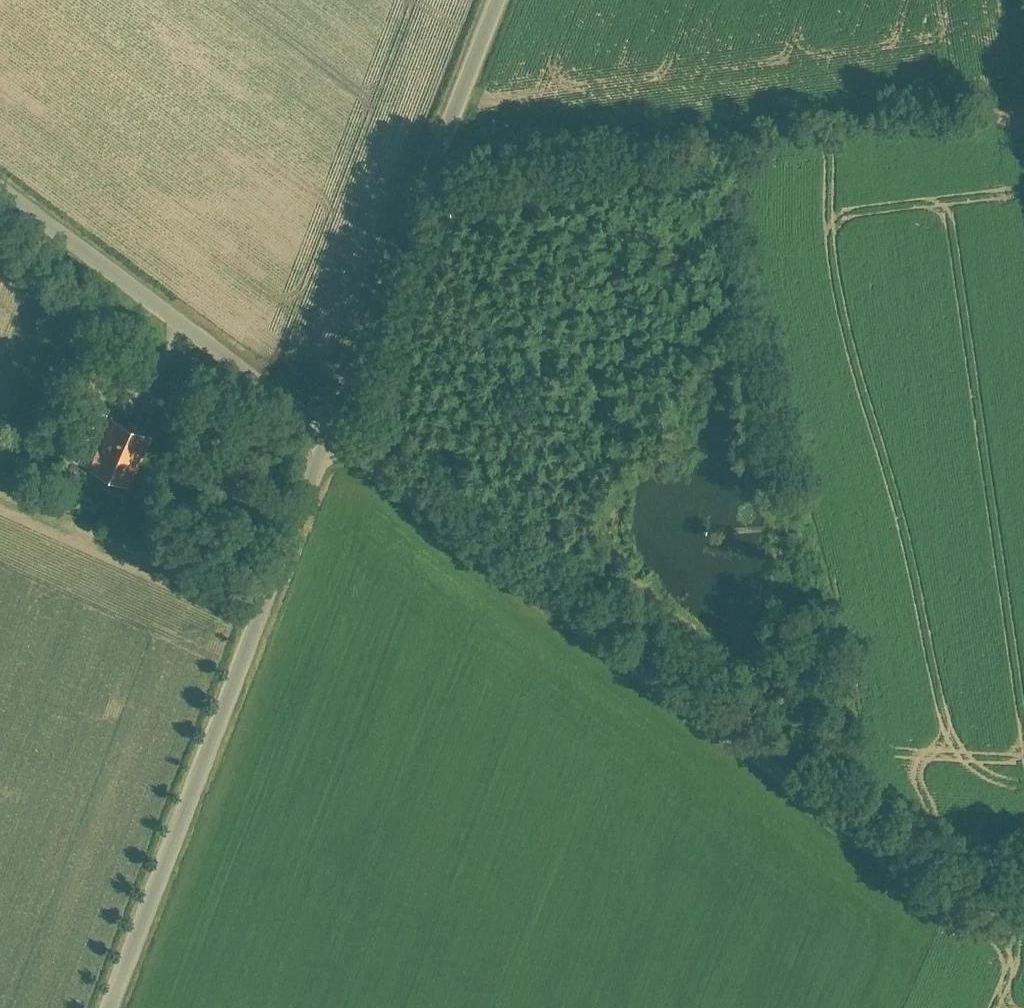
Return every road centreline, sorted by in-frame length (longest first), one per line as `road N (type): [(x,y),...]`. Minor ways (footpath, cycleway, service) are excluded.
road 1 (residential): [(325,437),(704,705),(903,860),(1023,902)]
road 2 (unclassified): [(325,437),(110,1007)]
road 3 (unclassified): [(498,0),(325,437)]
road 4 (unclassified): [(0,192),(325,437)]

